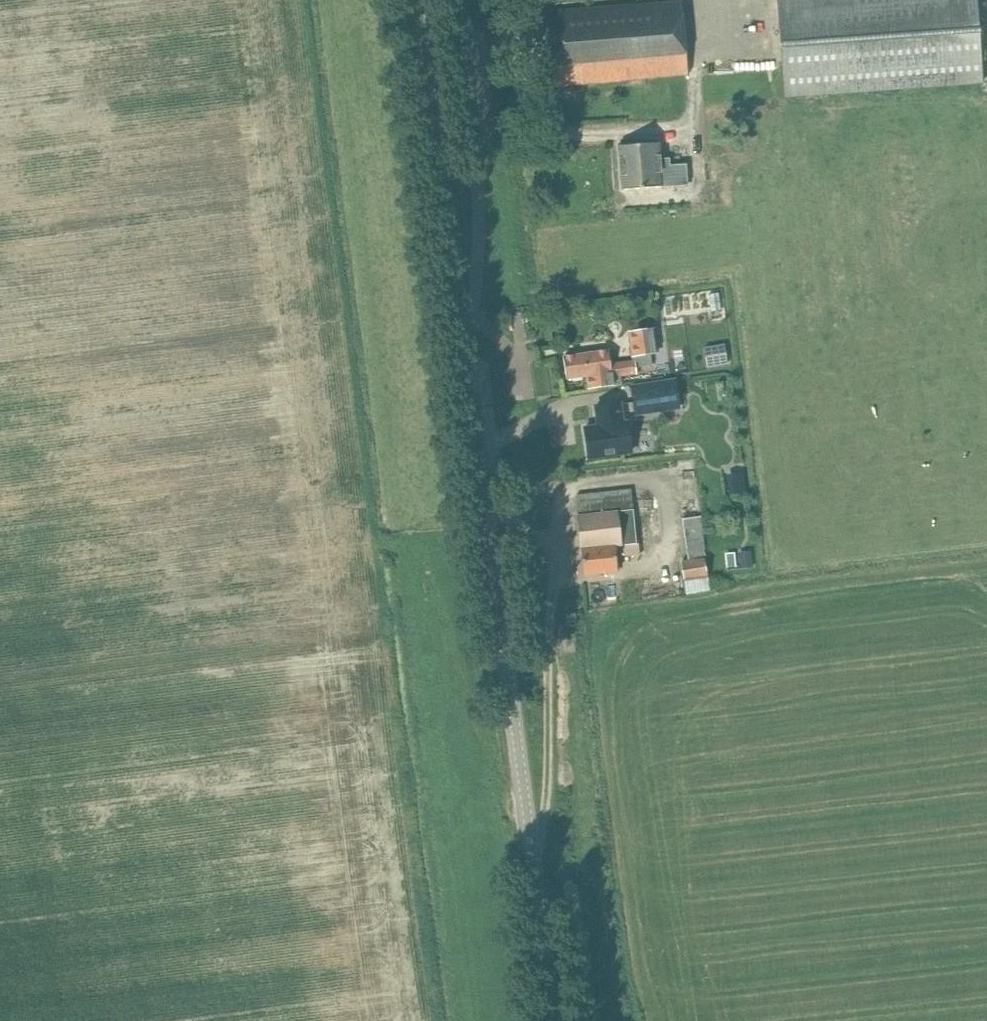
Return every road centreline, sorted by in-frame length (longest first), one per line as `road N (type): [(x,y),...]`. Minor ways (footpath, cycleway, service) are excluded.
road 1 (unclassified): [(555,1020),(418,0)]

